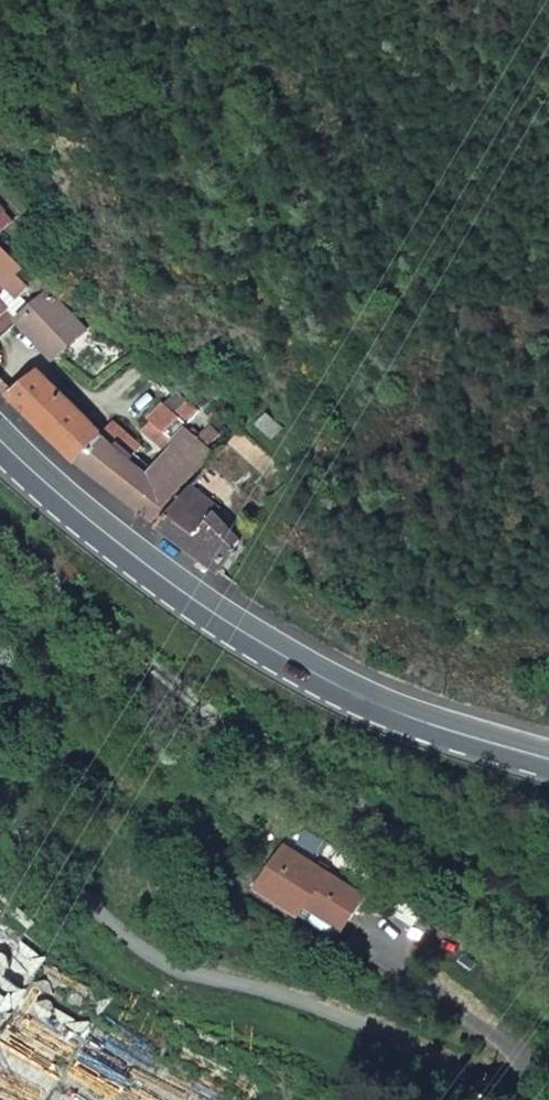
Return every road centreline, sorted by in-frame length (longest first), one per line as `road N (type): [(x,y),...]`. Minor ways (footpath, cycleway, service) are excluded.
road 1 (primary): [(0,438),(117,541),(261,643),(387,705),(548,758)]
road 2 (residential): [(0,806),(132,942),(185,973),(271,992),(368,1028),(514,1099)]

